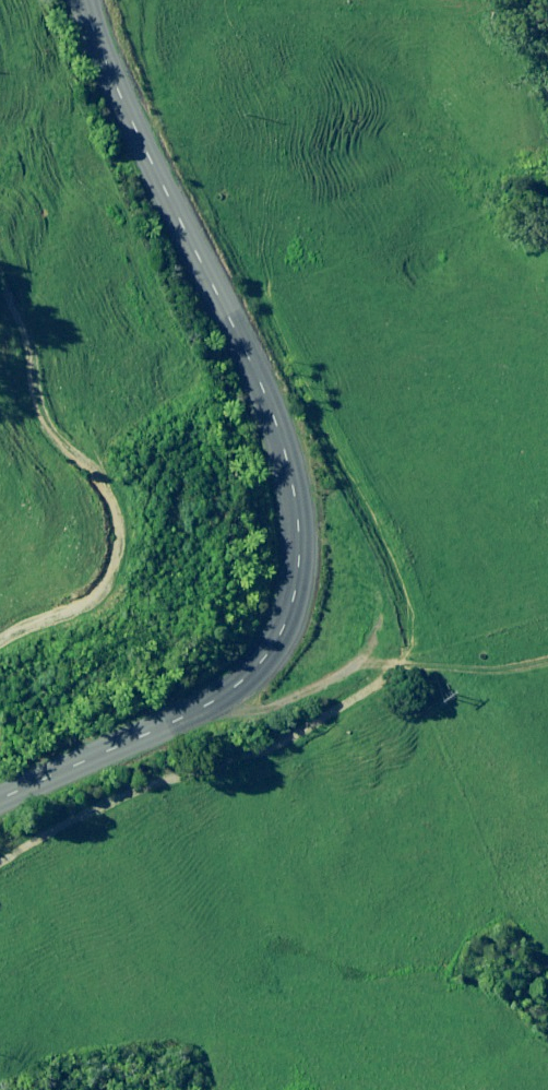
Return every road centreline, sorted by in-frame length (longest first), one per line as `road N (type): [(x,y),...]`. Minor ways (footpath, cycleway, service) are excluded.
road 1 (unclassified): [(77,0),(155,216),(279,462),(286,539),(269,618),(216,682),(0,783)]
road 2 (track): [(0,643),(104,577),(122,518),(107,465),(45,407),(33,348),(0,267)]

